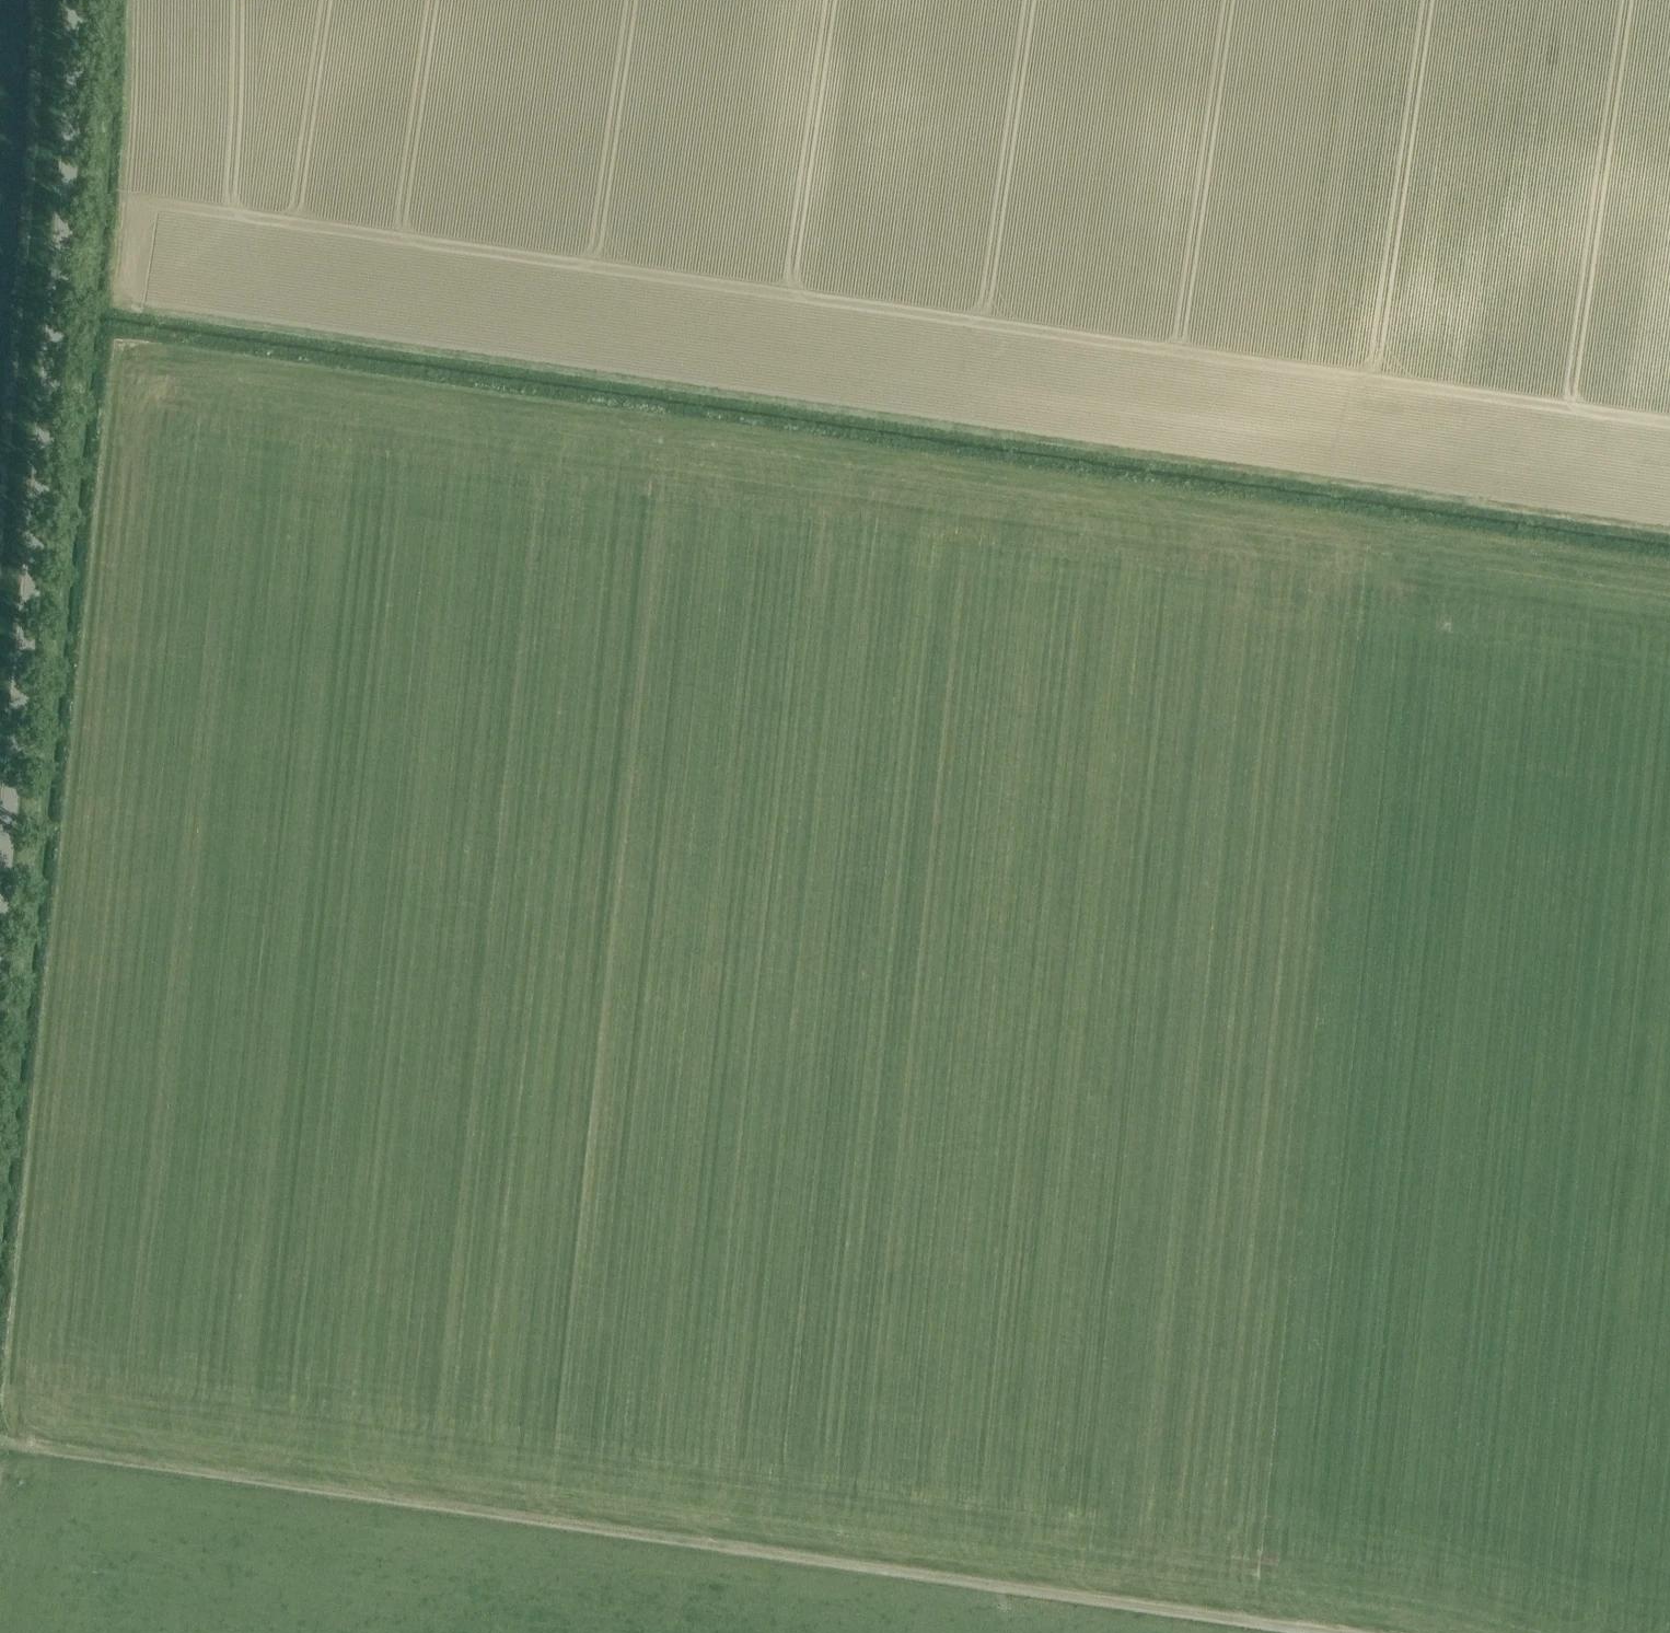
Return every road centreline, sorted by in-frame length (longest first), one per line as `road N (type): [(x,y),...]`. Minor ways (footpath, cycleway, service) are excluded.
road 1 (track): [(1336,1632),(0,1448)]
road 2 (unclassified): [(0,899),(51,437),(75,0)]

